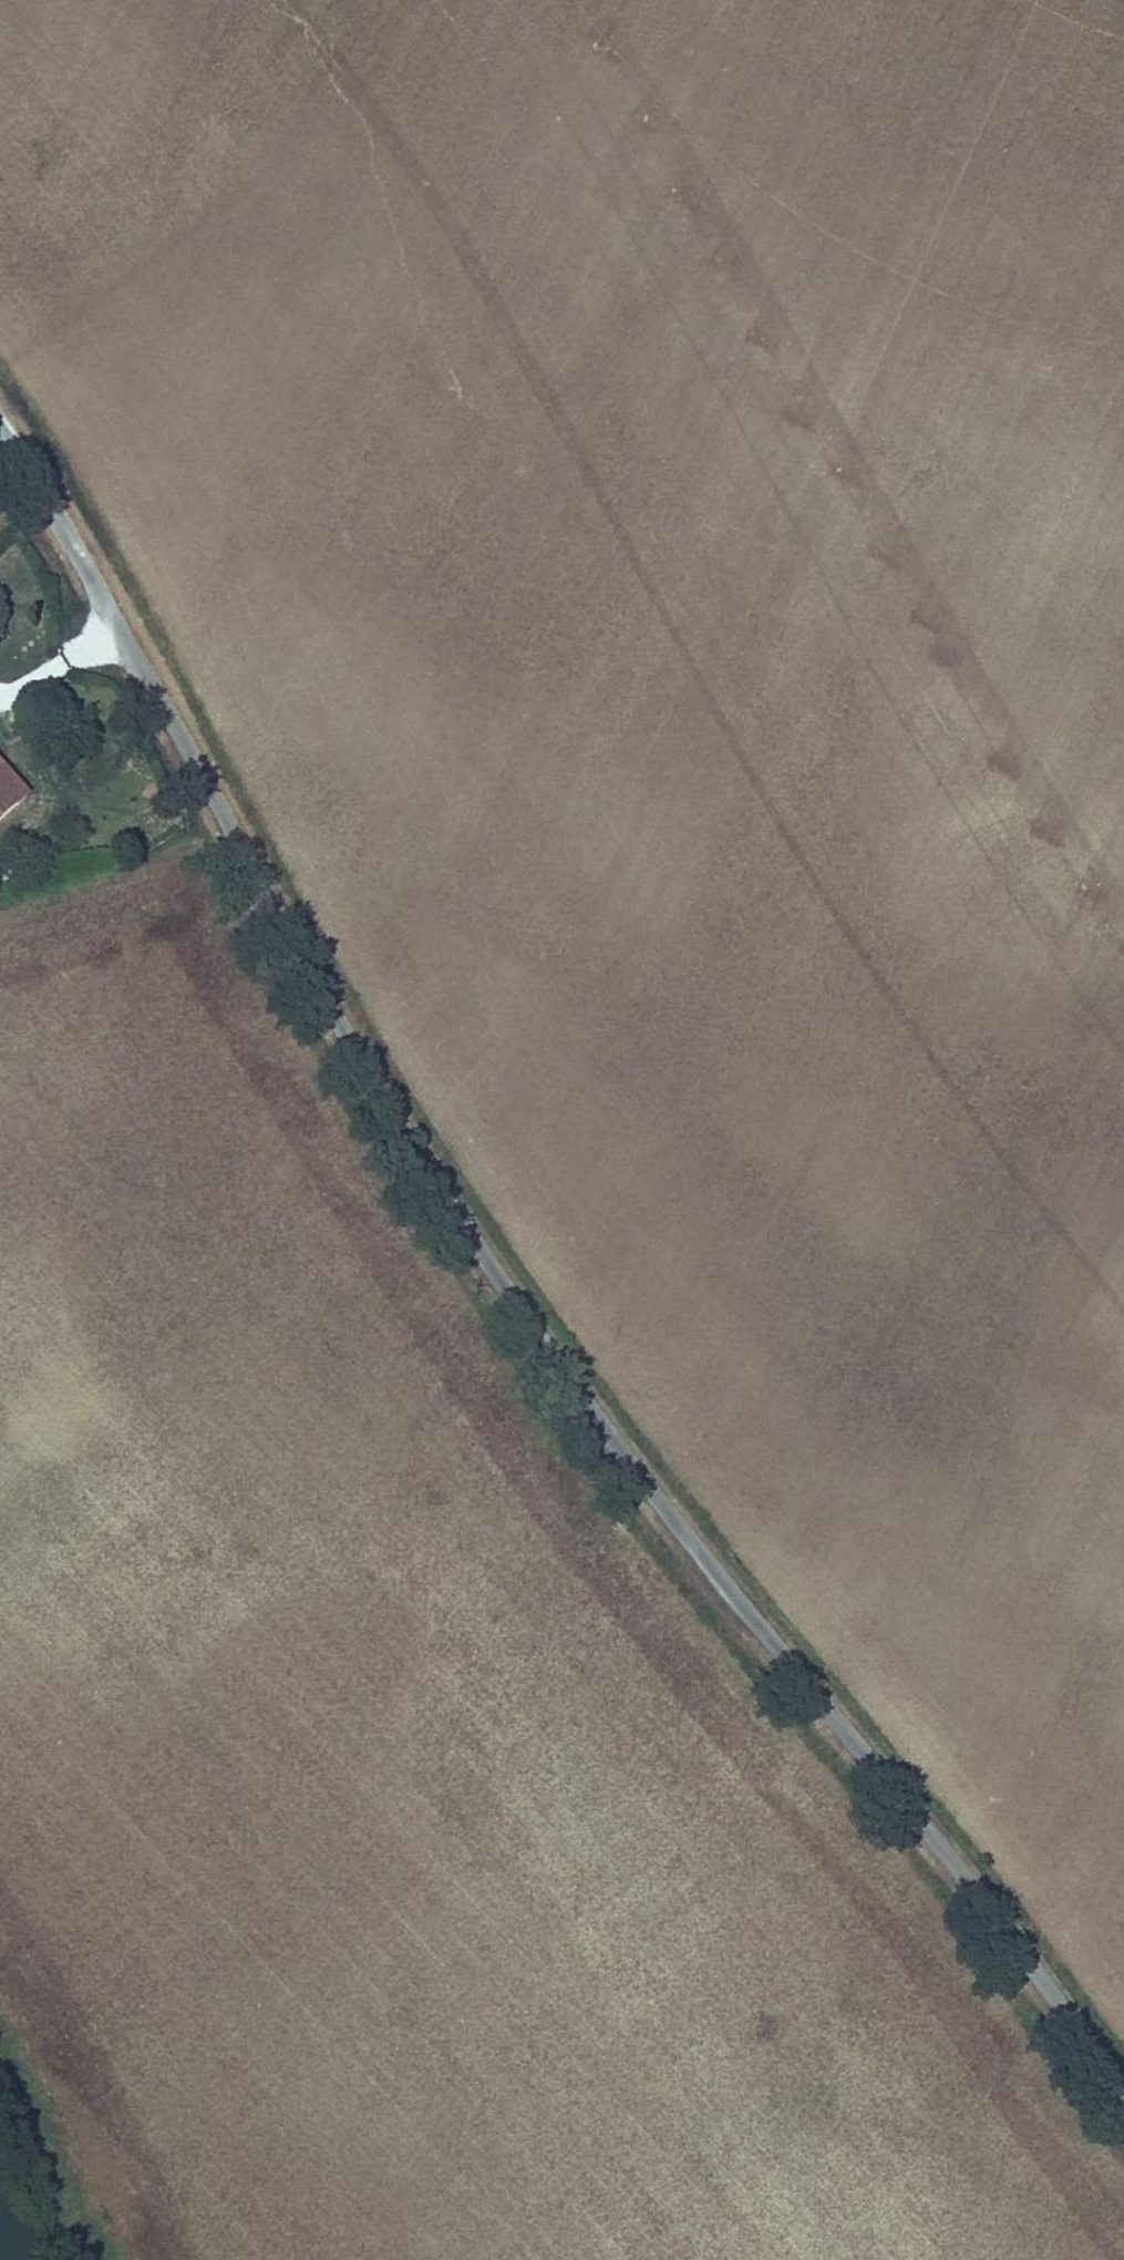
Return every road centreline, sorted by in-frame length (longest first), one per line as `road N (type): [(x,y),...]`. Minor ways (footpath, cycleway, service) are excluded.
road 1 (unclassified): [(0,423),(391,1105),(539,1342),(943,1847),(1123,2099)]
road 2 (track): [(108,2259),(41,2111),(0,2047)]

